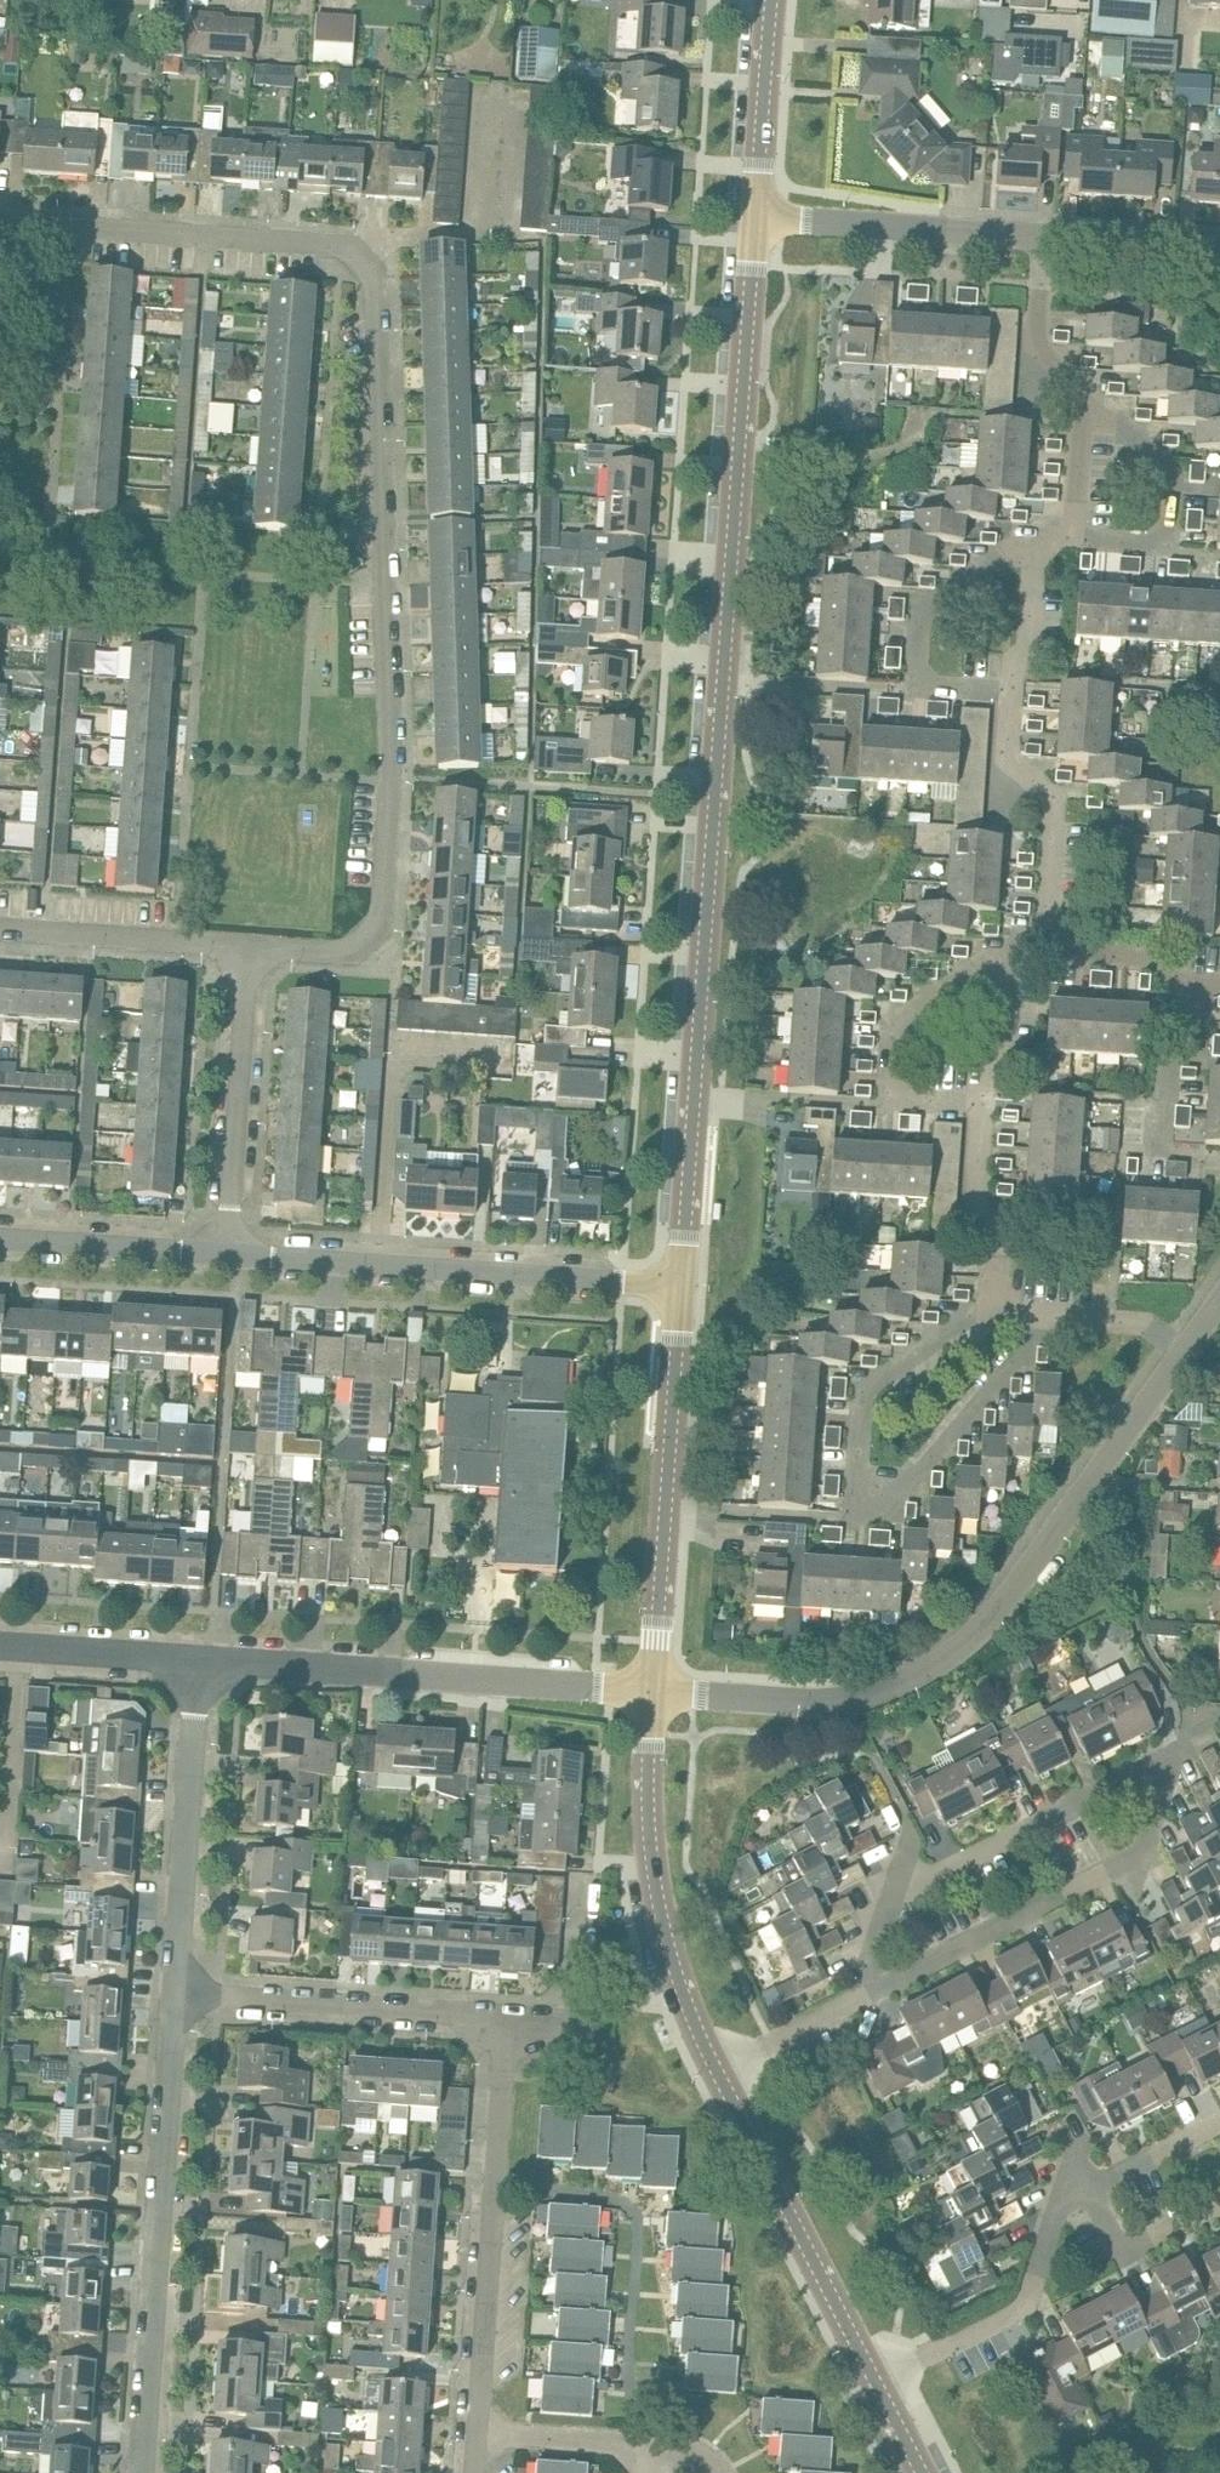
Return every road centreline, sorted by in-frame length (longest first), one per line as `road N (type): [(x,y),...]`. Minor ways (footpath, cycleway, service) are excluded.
road 1 (tertiary): [(681,1286),(755,217)]
road 2 (unclassified): [(248,945),(343,952),(382,917),(391,778),(376,274)]
road 3 (residential): [(477,2431),(504,2028),(462,2012),(175,1990)]
road 4 (residential): [(654,1691),(827,1702),(891,1689),(930,1668),(1005,1599),(1182,1352)]
road 5 (residential): [(141,2472),(175,1990)]
road 6 (residential): [(654,1691),(198,1660)]
road 7 (residential): [(681,1286),(231,1254)]
road 8 (tertiary): [(654,1691),(681,1286)]
road 9 (unclassified): [(0,220),(351,245),(376,274)]
road 10 (tertiary): [(717,2070),(679,1979),(654,1875),(647,1783),(654,1691)]
road 11 (residential): [(1141,1772),(1148,1837),(1133,1858),(879,1987)]
road 12 (tertiary): [(876,2381),(717,2070)]
road 13 (residential): [(175,1990),(198,1660)]
road 14 (unclassified): [(231,1254),(248,945)]
road 15 (residential): [(983,1103),(908,1100),(895,1092),(892,1026),(1008,949)]
road 16 (residential): [(1012,690),(935,686),(917,667),(921,611),(1033,535)]
road 17 (residential): [(1043,235),(755,217)]
road 18 (residential): [(1043,950),(1054,798),(1007,757),(1012,690)]
road 19 (residential): [(891,1893),(1141,1772)]
road 20 (residential): [(876,2381),(1026,2303),(1061,2202)]
road 21 (residential): [(873,1492),(859,1492),(863,1392),(969,1310),(993,1312)]
road 22 (residential): [(1071,538),(1147,542),(1171,521),(1173,472),(1123,421),(1080,417)]
road 23 (residential): [(1051,1316),(900,1494),(873,1492)]
road 24 (unclassified): [(248,945),(0,928)]
road 25 (residential): [(231,1254),(0,1237)]
road 26 (tertiary): [(755,217),(771,0)]
road 27 (residential): [(993,1312),(998,1248),(976,1204),(983,1103)]
road 28 (residential): [(1080,417),(1082,381),(1036,341),(1043,235)]
road 29 (residential): [(198,1660),(0,1645)]
road 30 (residential): [(717,2070),(879,1987)]
road 31 (residential): [(1194,980),(1189,1045),(1171,1064),(1165,1151)]
road 32 (residential): [(1219,247),(1043,235)]
road 33 (residential): [(650,2447),(477,2431)]
road 34 (residential): [(873,1492),(853,1516),(718,1509)]
road 35 (residential): [(1033,535),(1029,651),(1013,665),(1012,690)]
road 36 (residential): [(1194,980),(1176,979),(1156,957),(1043,950)]
road 37 (residential): [(983,1103),(1000,1058),(1008,949)]
road 38 (residential): [(1089,2188),(1219,2121)]
road 39 (residential): [(1182,1352),(1147,1322),(1051,1316)]
road 40 (residential): [(1071,538),(1080,417)]

